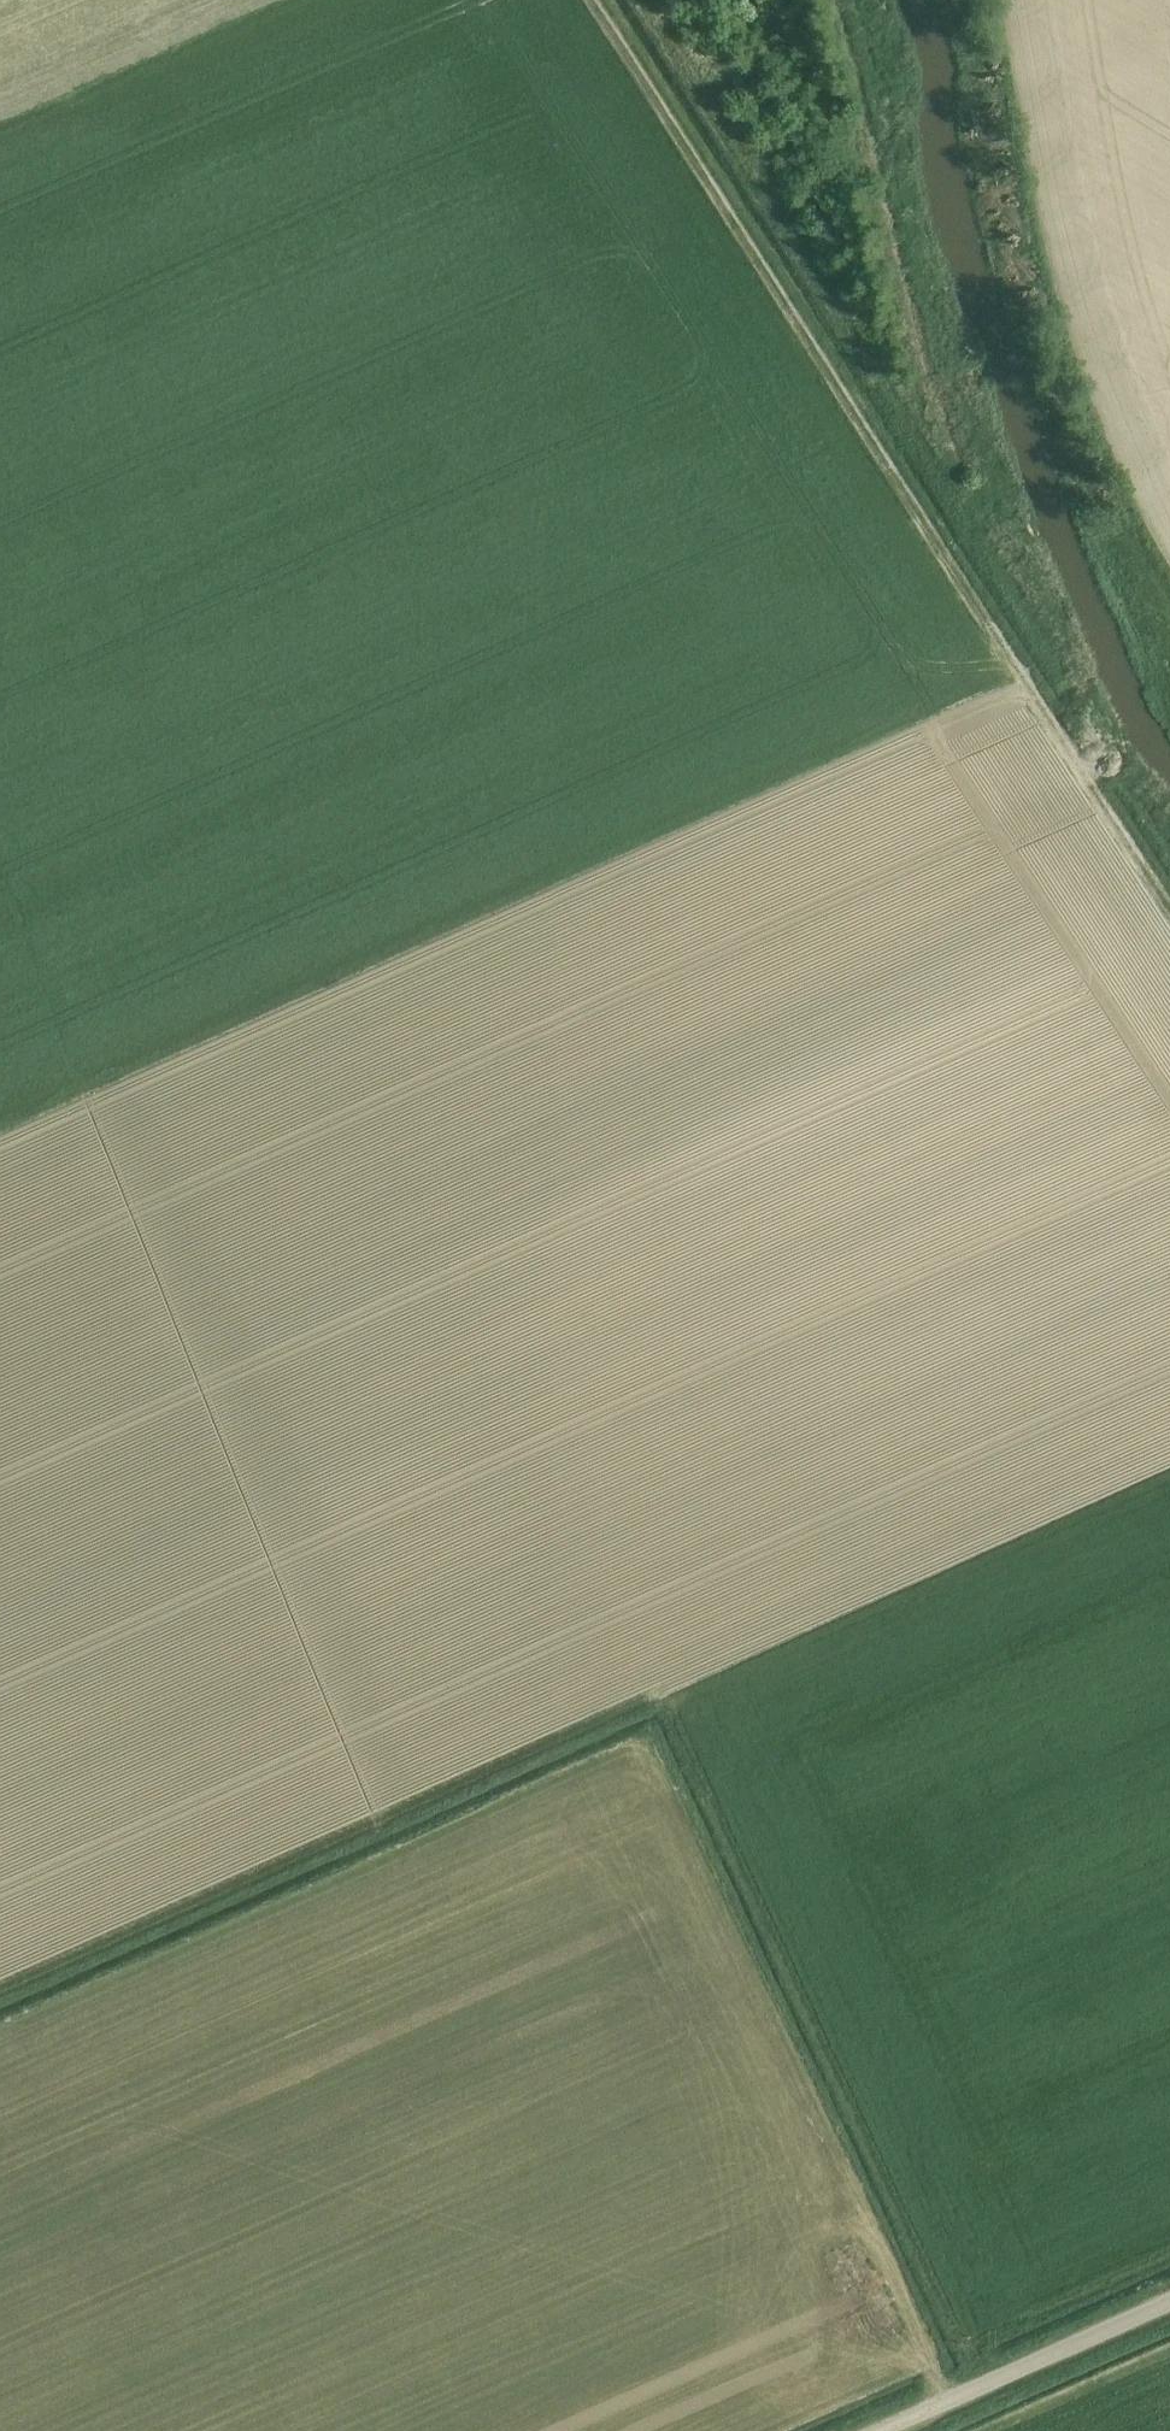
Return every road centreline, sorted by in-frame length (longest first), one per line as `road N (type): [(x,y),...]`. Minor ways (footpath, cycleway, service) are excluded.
road 1 (track): [(1169,911),(597,0)]
road 2 (unclassified): [(878,2430),(1169,2301)]

